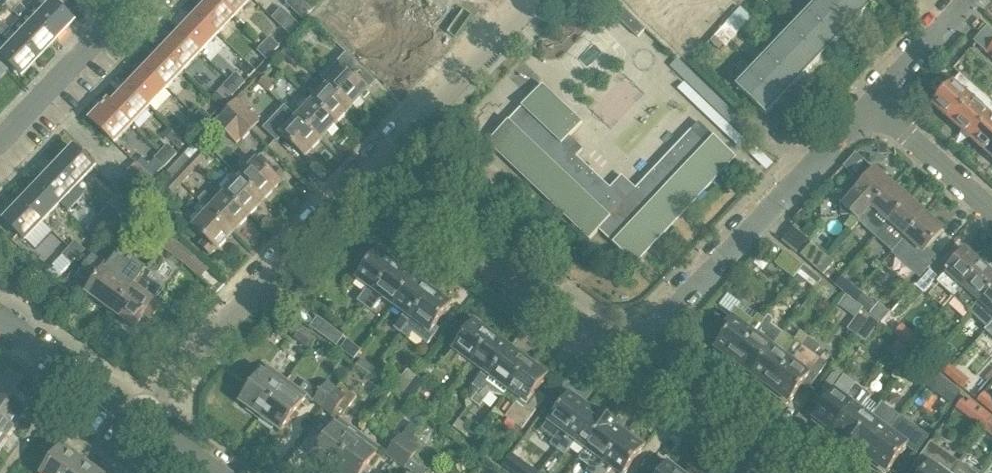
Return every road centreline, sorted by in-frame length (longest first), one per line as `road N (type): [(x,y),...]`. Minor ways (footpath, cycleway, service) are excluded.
road 1 (residential): [(140,418),(379,161)]
road 2 (residential): [(637,363),(870,104)]
road 3 (residential): [(637,363),(379,161)]
road 4 (residential): [(379,161),(534,0)]
road 5 (residential): [(0,138),(133,0)]
road 6 (residential): [(787,472),(637,363)]
road 7 (residential): [(140,418),(0,320)]
road 8 (residential): [(870,104),(991,219)]
road 9 (residential): [(870,104),(968,0)]

